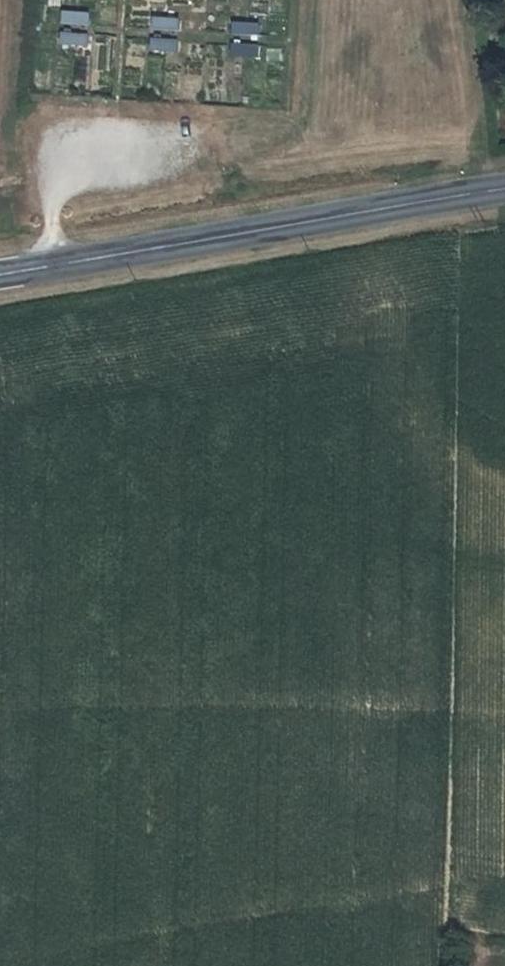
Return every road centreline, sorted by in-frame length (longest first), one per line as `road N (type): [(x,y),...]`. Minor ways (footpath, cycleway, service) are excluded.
road 1 (secondary): [(0,276),(504,193)]

